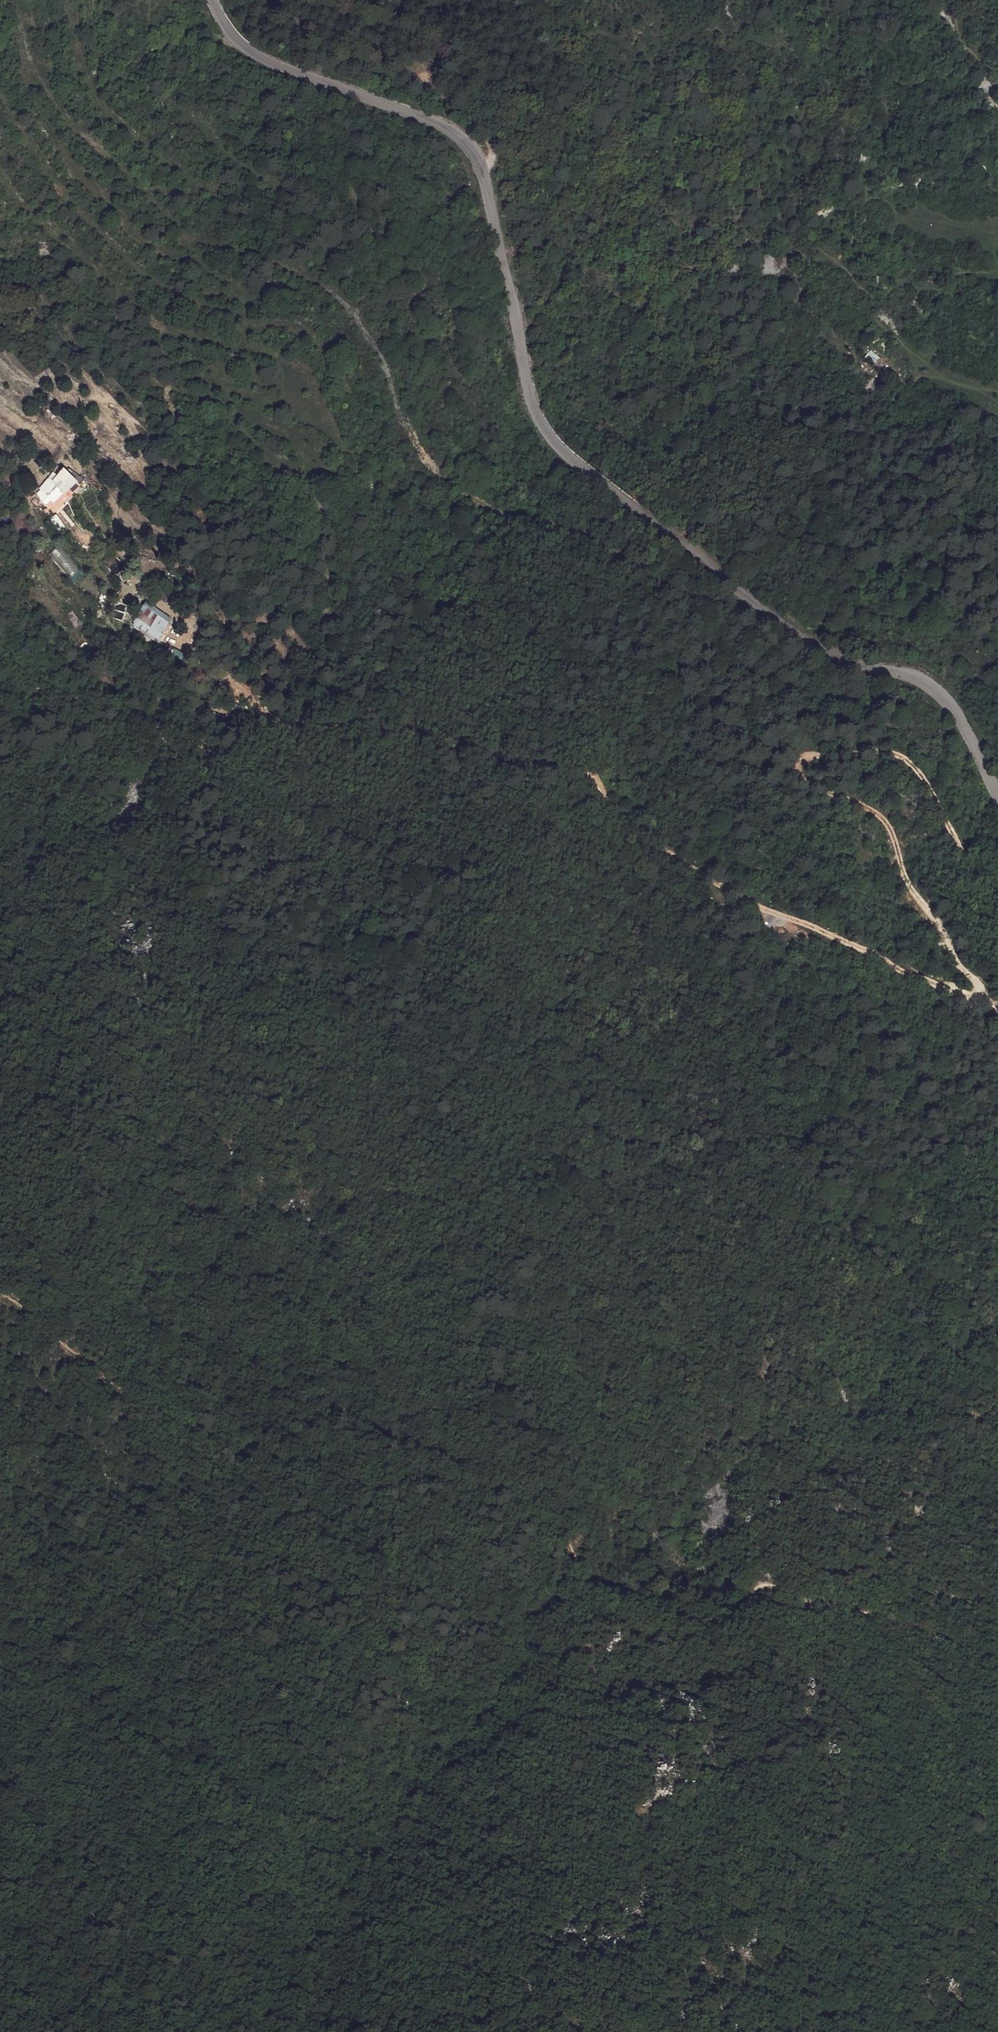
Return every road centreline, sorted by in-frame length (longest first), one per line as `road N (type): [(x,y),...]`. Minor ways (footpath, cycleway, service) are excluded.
road 1 (track): [(237,687),(294,724),(382,719),(594,777),(607,804),(755,906),(969,997),(978,983),(955,961),(936,919),(907,883),(880,814),(808,780),(805,757),(906,759),(954,839),(997,885)]
road 2 (tertiary): [(212,0),(230,34),(258,55),(444,126),(471,150),(484,177),(529,392),(549,432),(810,644),(930,686),(957,715),(997,792)]

